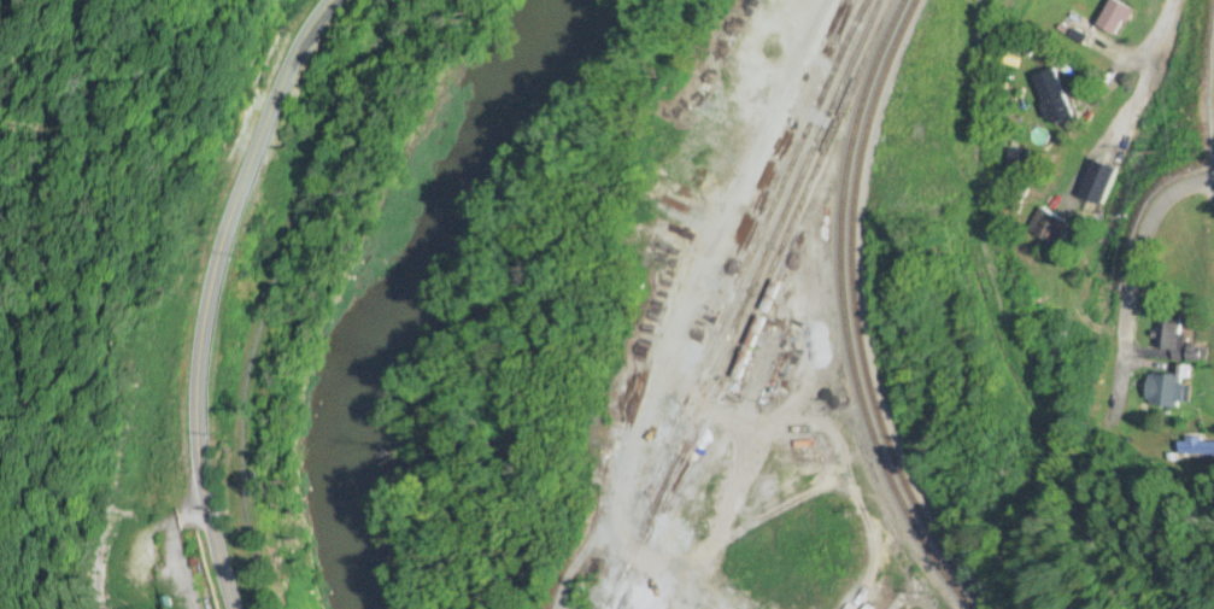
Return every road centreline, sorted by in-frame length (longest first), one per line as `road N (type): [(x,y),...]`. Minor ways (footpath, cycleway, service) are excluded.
road 1 (secondary): [(229,608),(197,415),(209,285),(254,112),(341,0)]
road 2 (residential): [(1096,457),(1120,382),(1125,316),(1161,207),(1213,187)]

